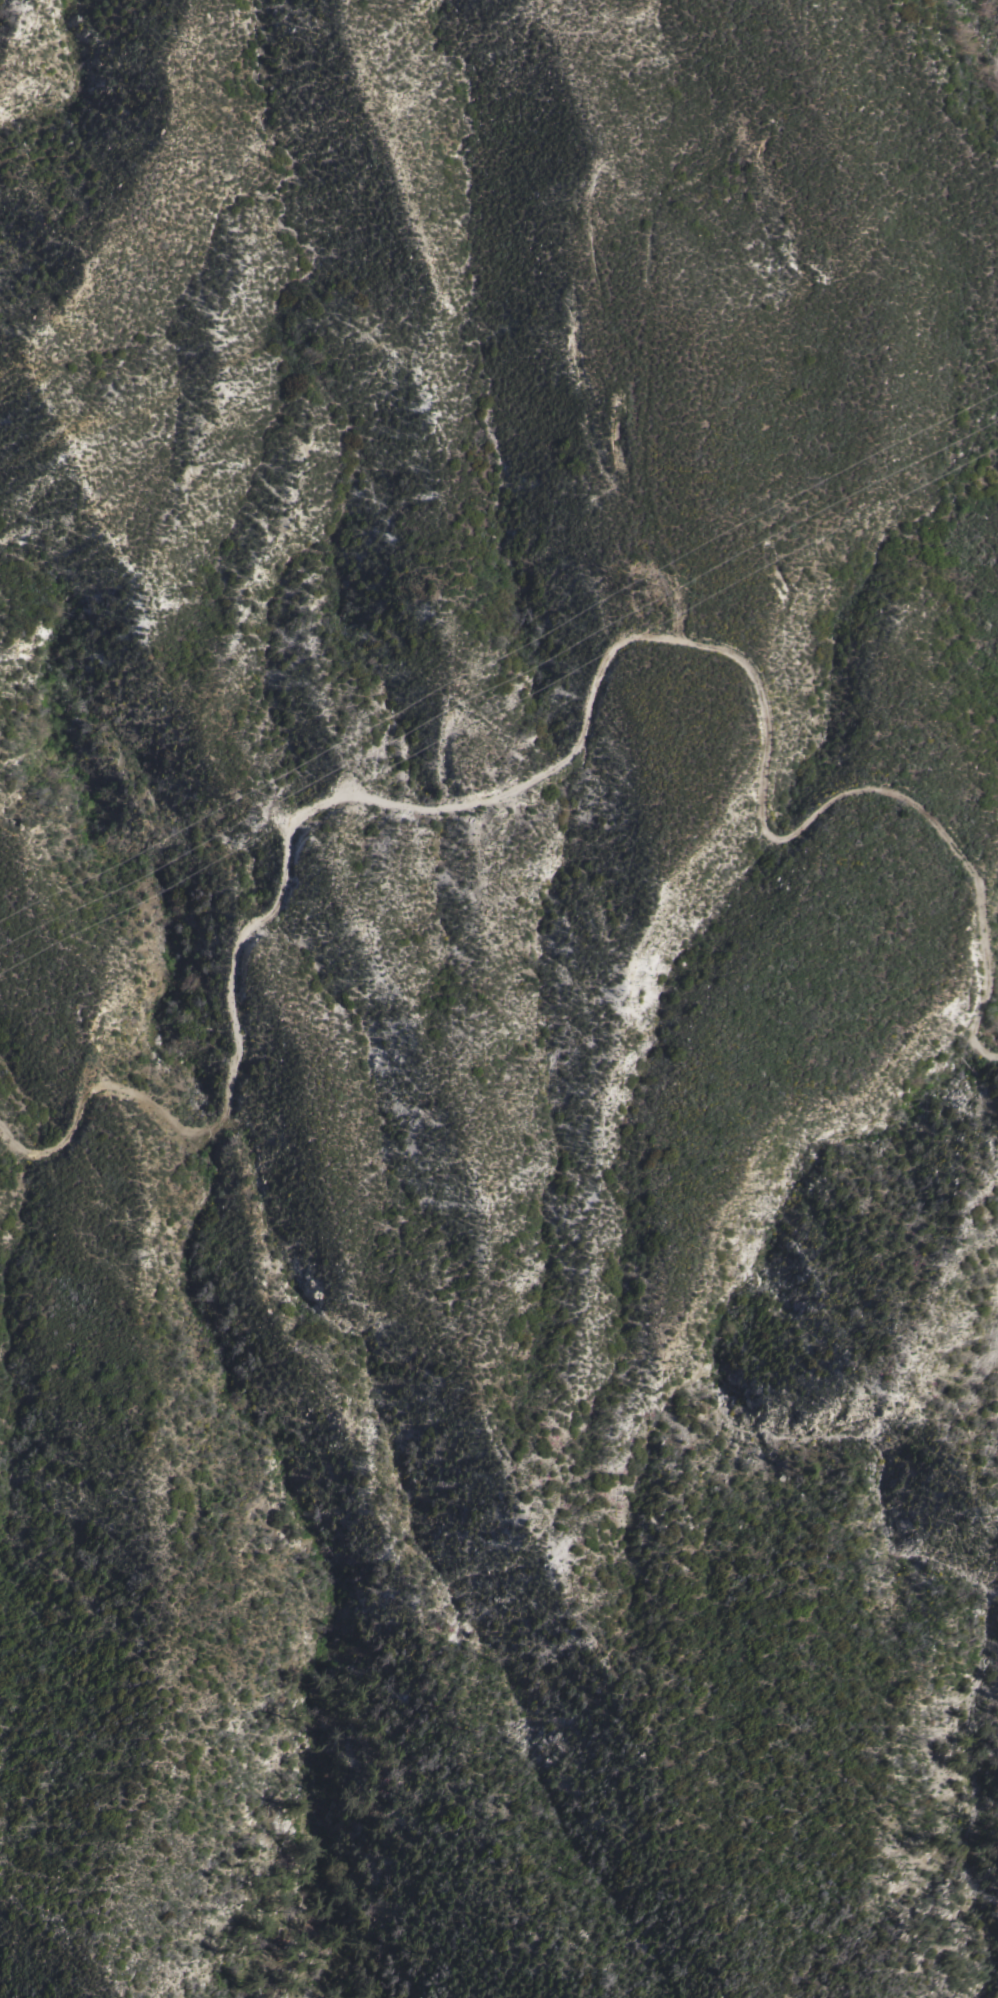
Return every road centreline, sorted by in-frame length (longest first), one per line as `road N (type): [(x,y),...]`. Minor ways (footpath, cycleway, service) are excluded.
road 1 (track): [(0,1127),(22,1150),(55,1148),(83,1096),(109,1084),(162,1109),(185,1130),(212,1128),(225,1112),(239,1048),(232,957),(244,933),(279,903),(288,832),(300,813),(346,796),(419,807),(499,796),(571,755),(607,653),(641,636),(719,647),(751,671),(764,714),(762,821),(772,838),(788,838),(823,803),(860,789),(893,793),(925,814),(975,882),(987,972),(973,1033),(985,1052),(997,1054)]

